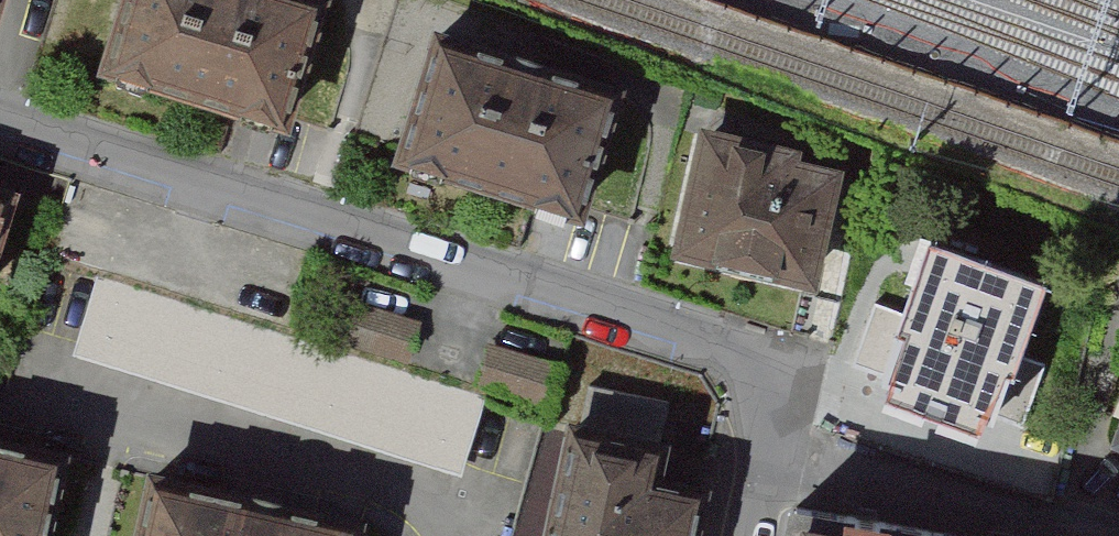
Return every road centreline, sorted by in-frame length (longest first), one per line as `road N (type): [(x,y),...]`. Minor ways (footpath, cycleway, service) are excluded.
road 1 (residential): [(0,123),(753,356),(776,394),(749,535)]
road 2 (residential): [(0,402),(432,494),(465,535)]

